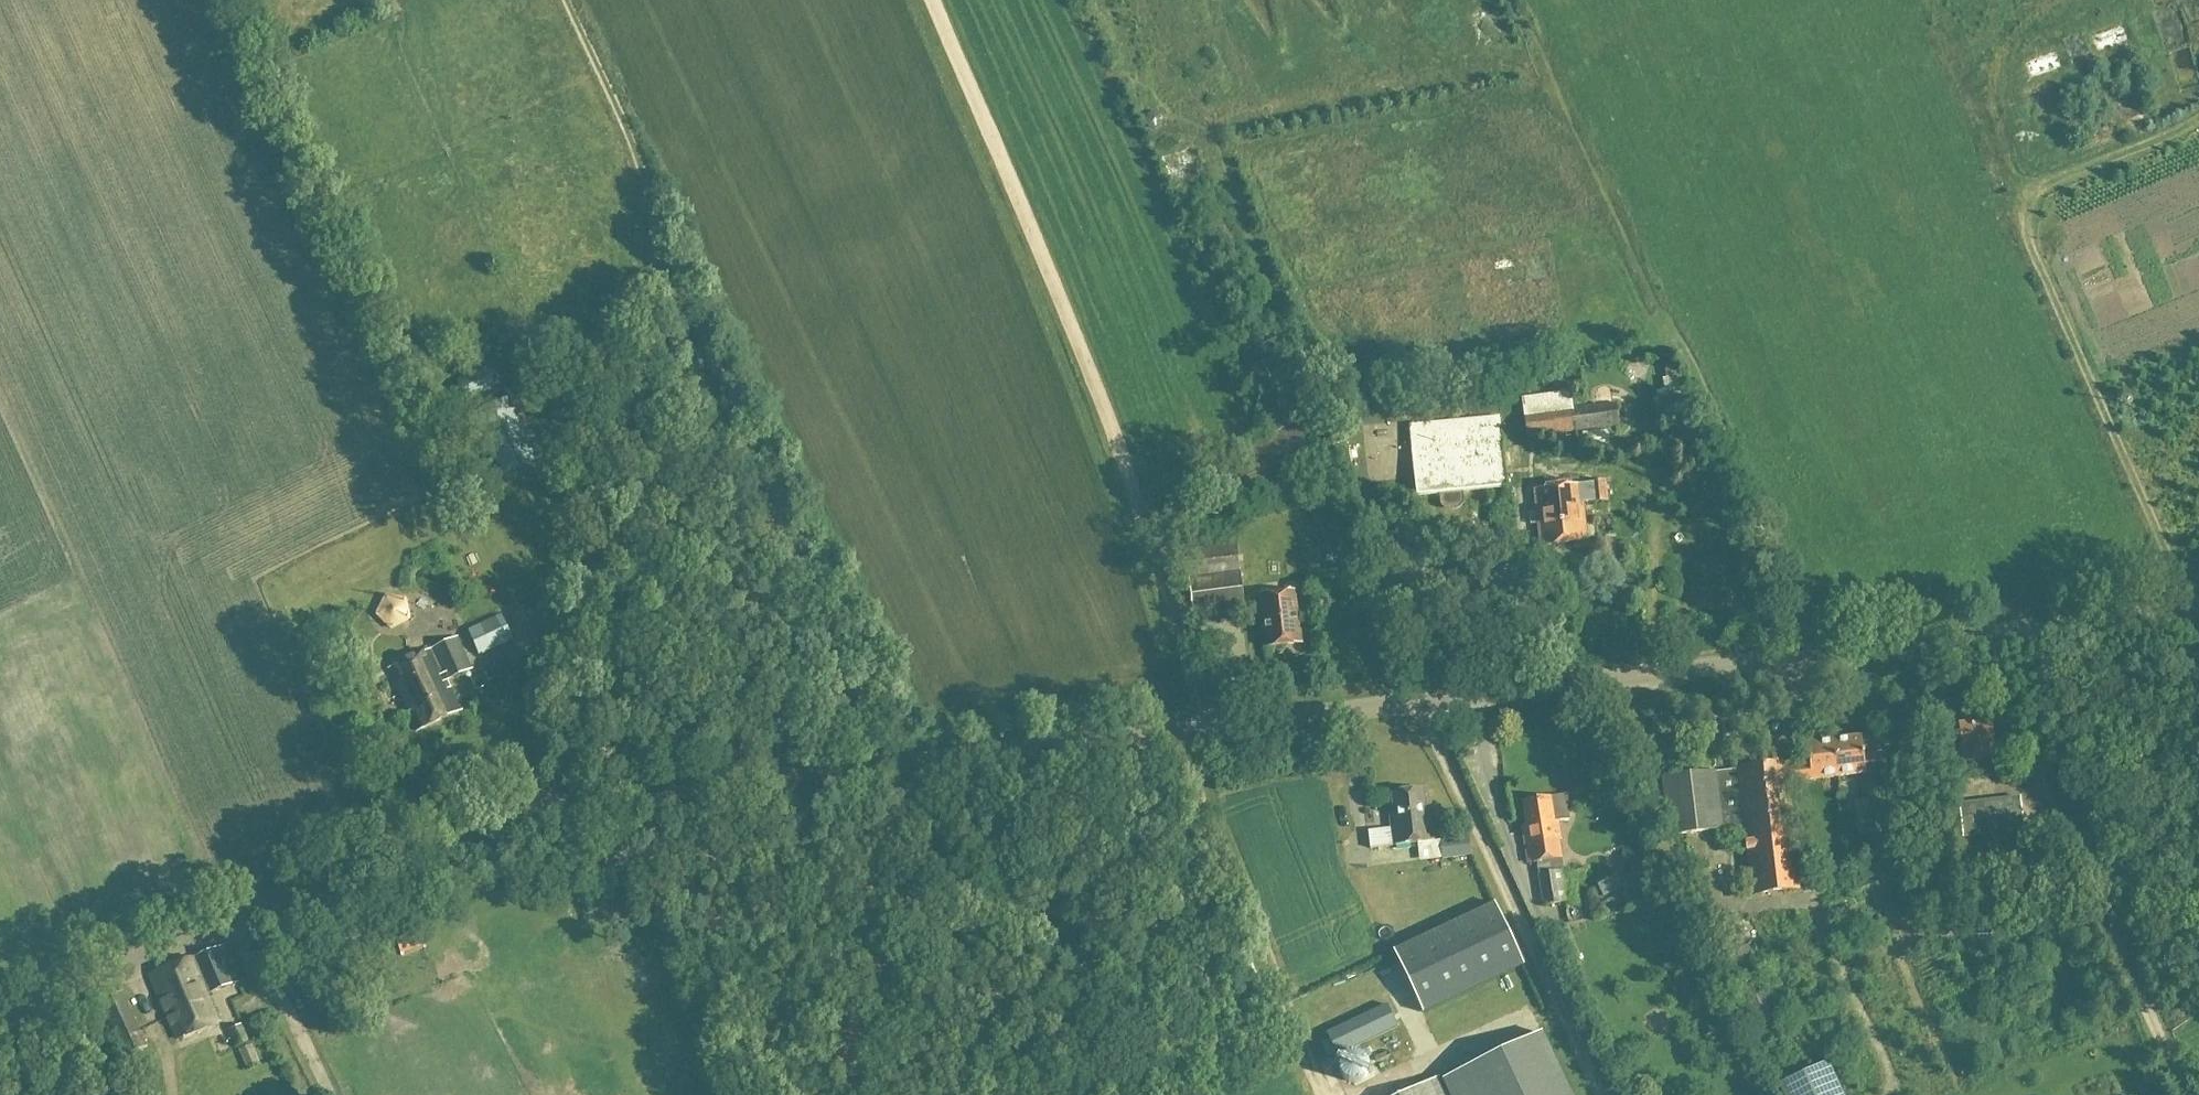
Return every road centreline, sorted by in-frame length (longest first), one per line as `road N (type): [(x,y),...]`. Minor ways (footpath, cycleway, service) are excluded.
road 1 (unclassified): [(0,1022),(217,913),(500,816),(858,763),(2198,606)]
road 2 (track): [(1387,78),(1545,46),(1808,653)]
road 3 (track): [(858,763),(794,579),(673,300),(638,159),(567,0)]

